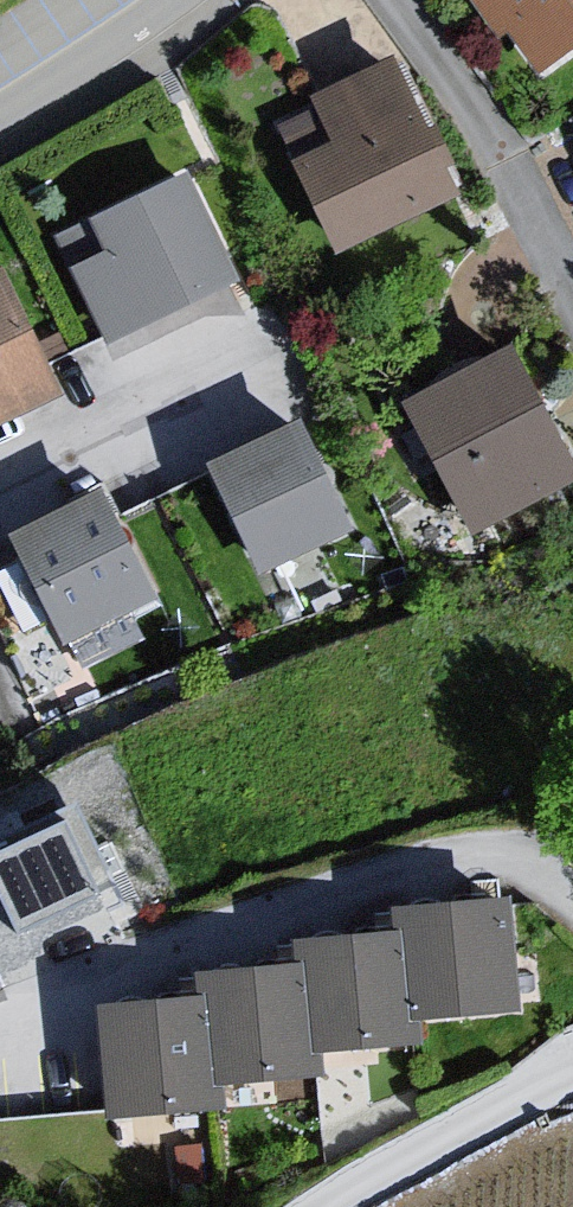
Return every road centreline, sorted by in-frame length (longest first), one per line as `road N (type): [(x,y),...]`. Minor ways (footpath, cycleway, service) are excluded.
road 1 (residential): [(572,1068),(328,1206)]
road 2 (residential): [(0,113),(182,0)]

